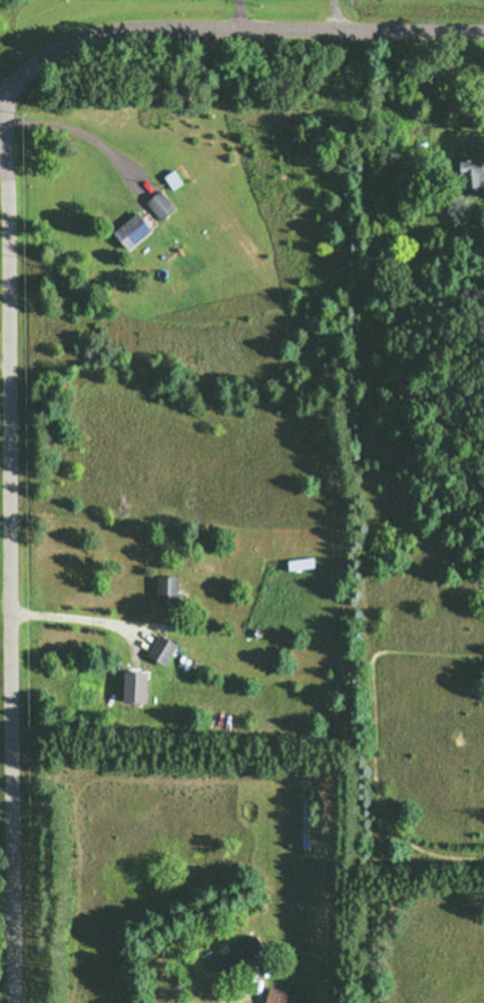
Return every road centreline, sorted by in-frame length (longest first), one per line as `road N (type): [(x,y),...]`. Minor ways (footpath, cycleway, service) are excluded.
road 1 (residential): [(16,1002),(11,359),(0,154)]
road 2 (residential): [(0,98),(72,41),(115,31),(483,29)]

